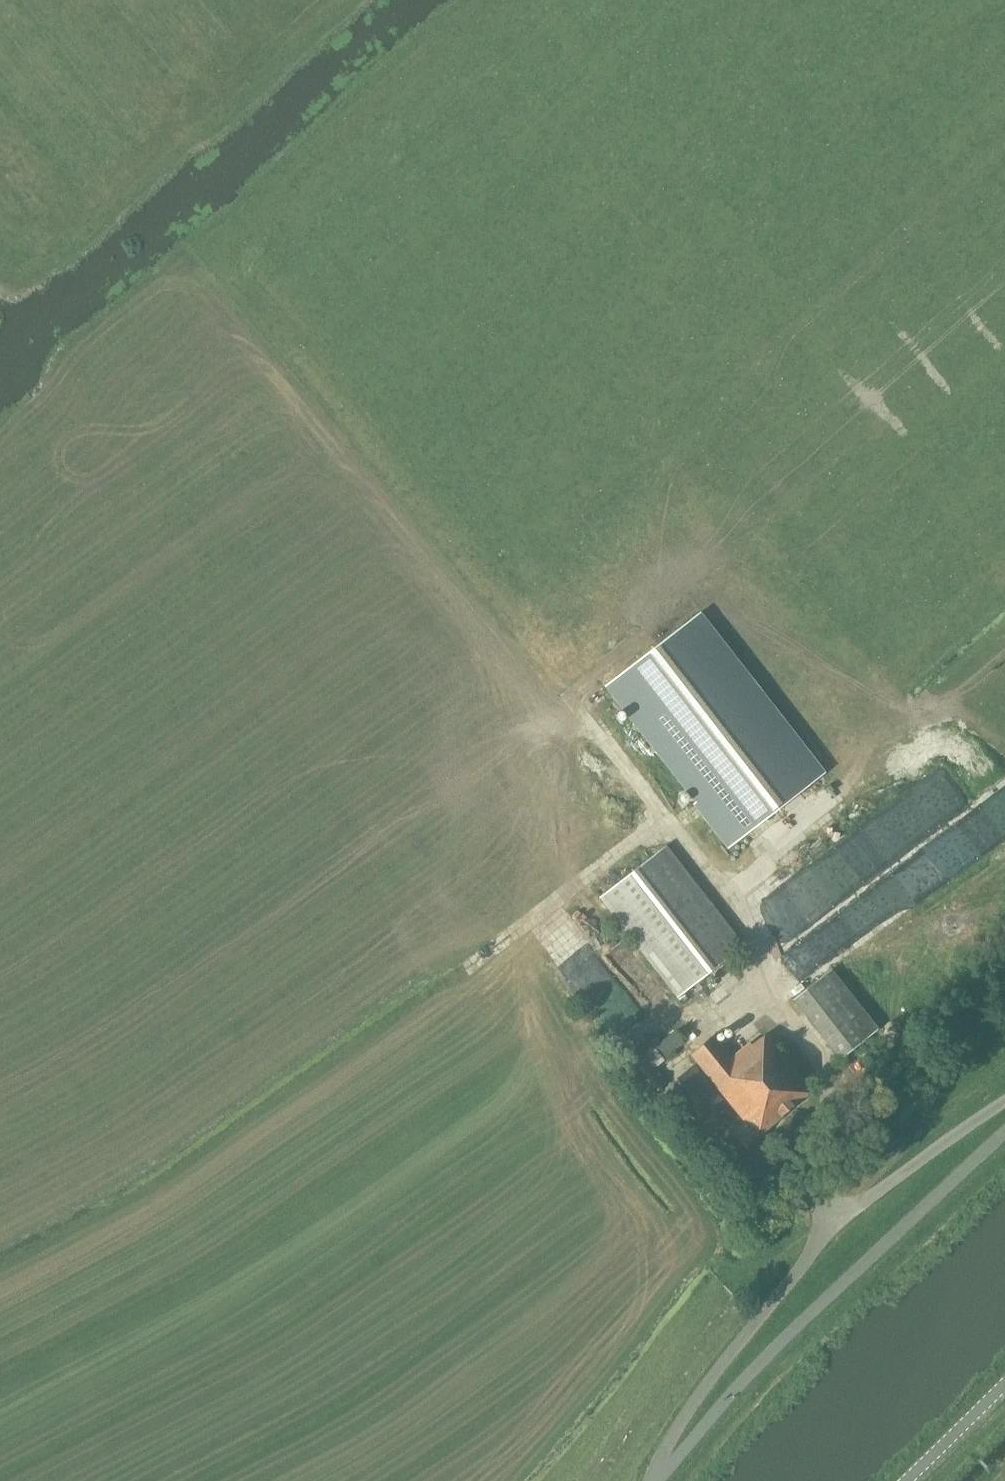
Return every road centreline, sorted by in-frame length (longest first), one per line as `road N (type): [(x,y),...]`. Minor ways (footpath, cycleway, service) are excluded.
road 1 (unclassified): [(667,1480),(847,1286),(1004,1137)]
road 2 (track): [(820,807),(921,734),(963,721),(1004,758)]
road 3 (unclassified): [(904,1480),(1004,1388)]

